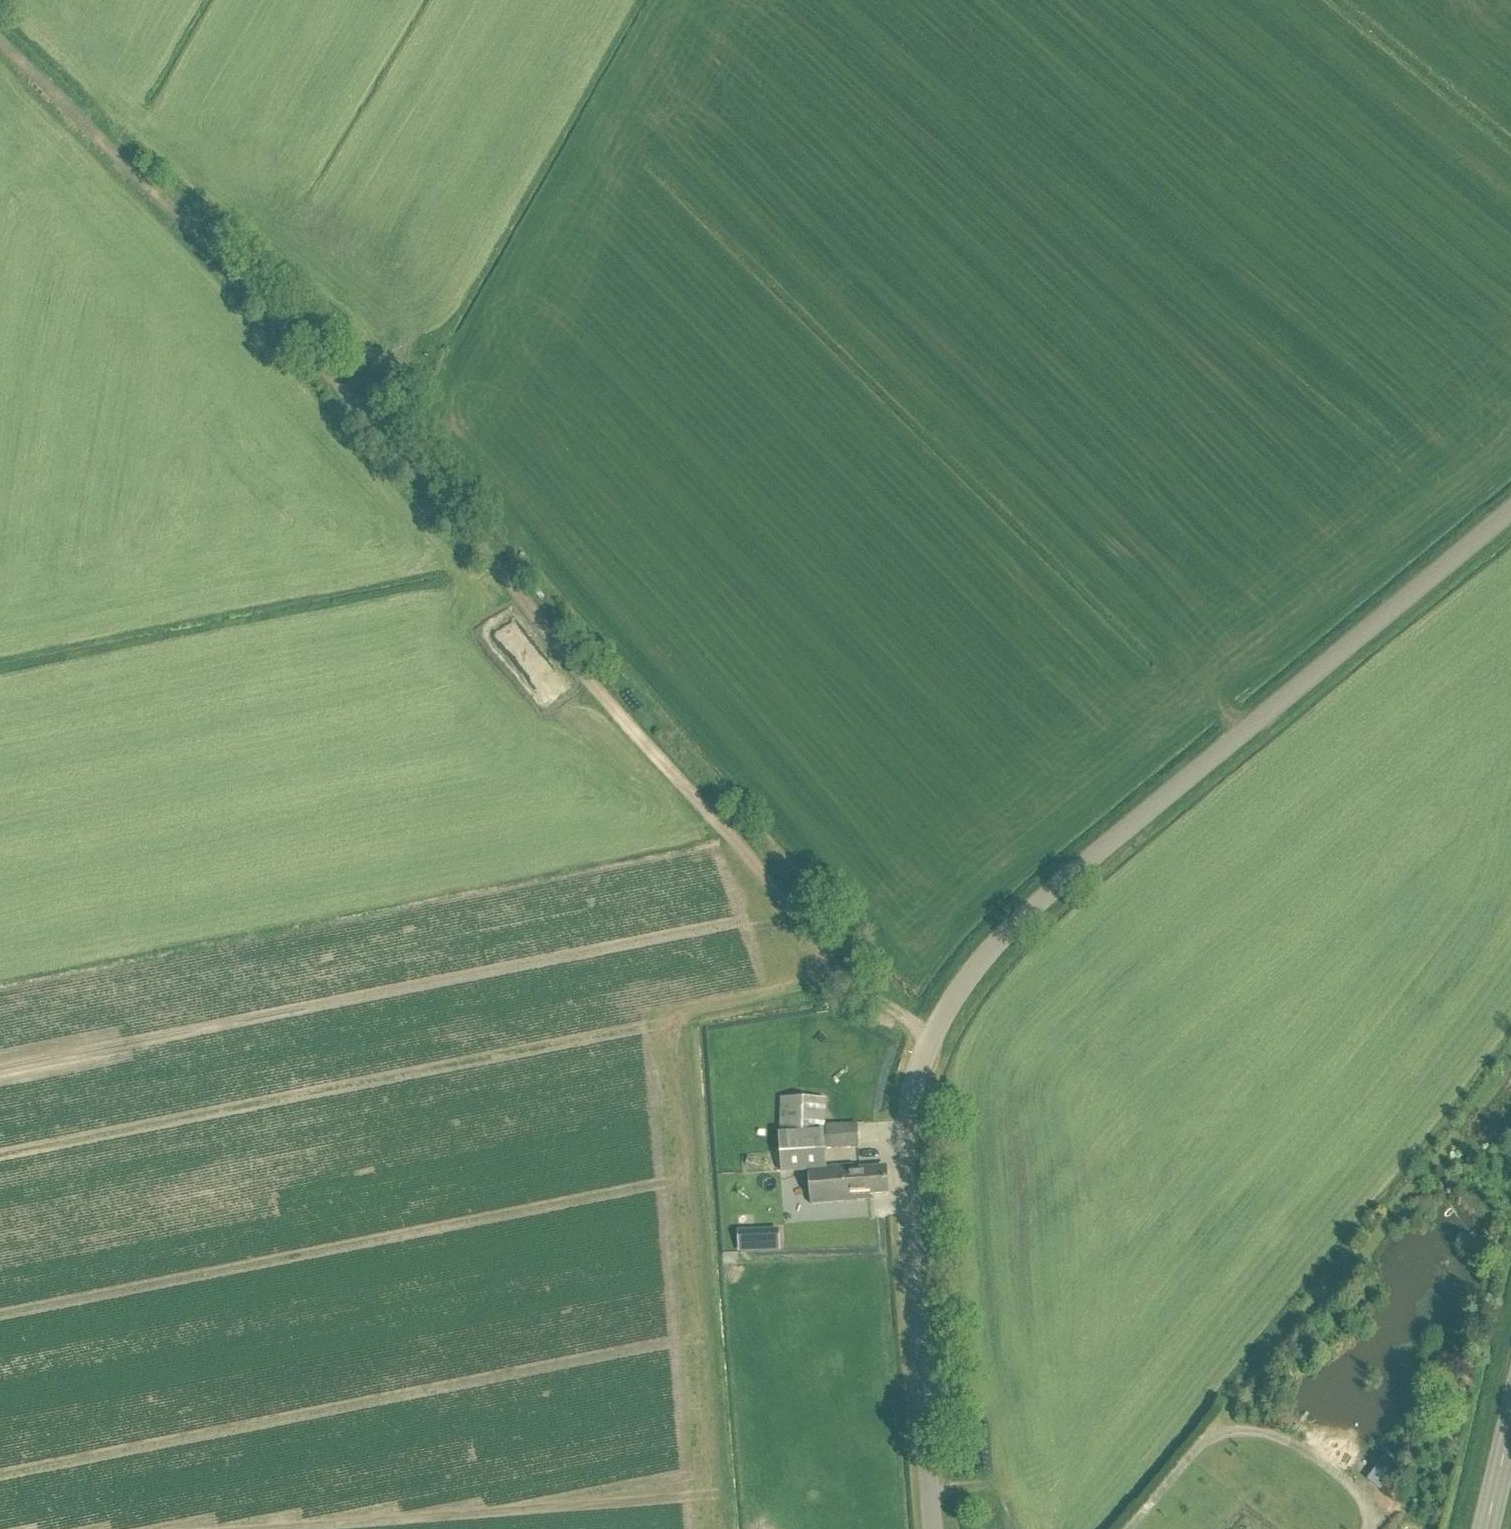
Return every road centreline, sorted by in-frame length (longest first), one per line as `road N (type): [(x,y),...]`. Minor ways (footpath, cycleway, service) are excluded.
road 1 (unclassified): [(934,1528),(908,1204),(913,1093),(936,1030),(1022,915),(1510,508)]

